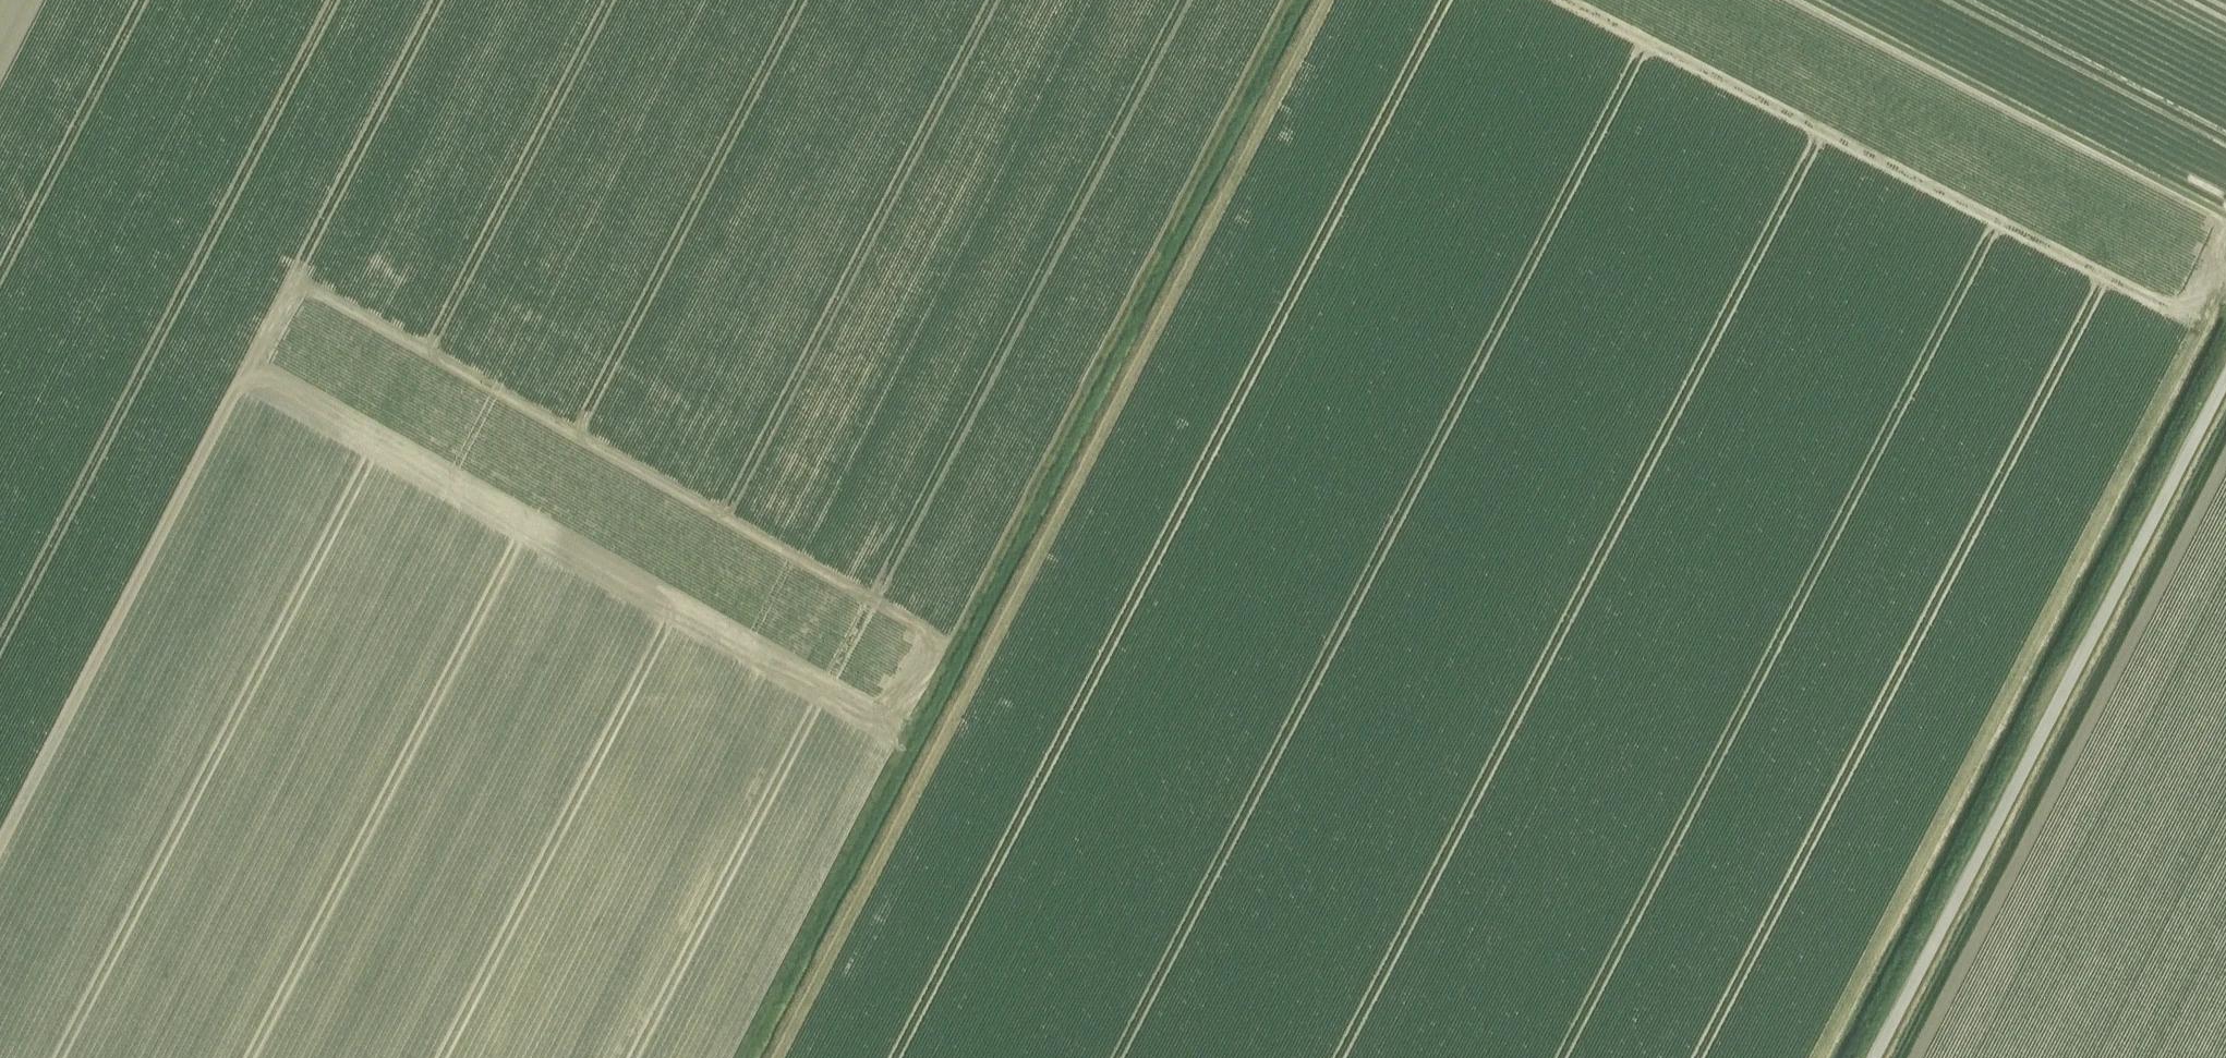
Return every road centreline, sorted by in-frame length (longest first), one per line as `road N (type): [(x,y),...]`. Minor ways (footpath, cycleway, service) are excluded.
road 1 (unclassified): [(1870,1057),(2225,369)]

